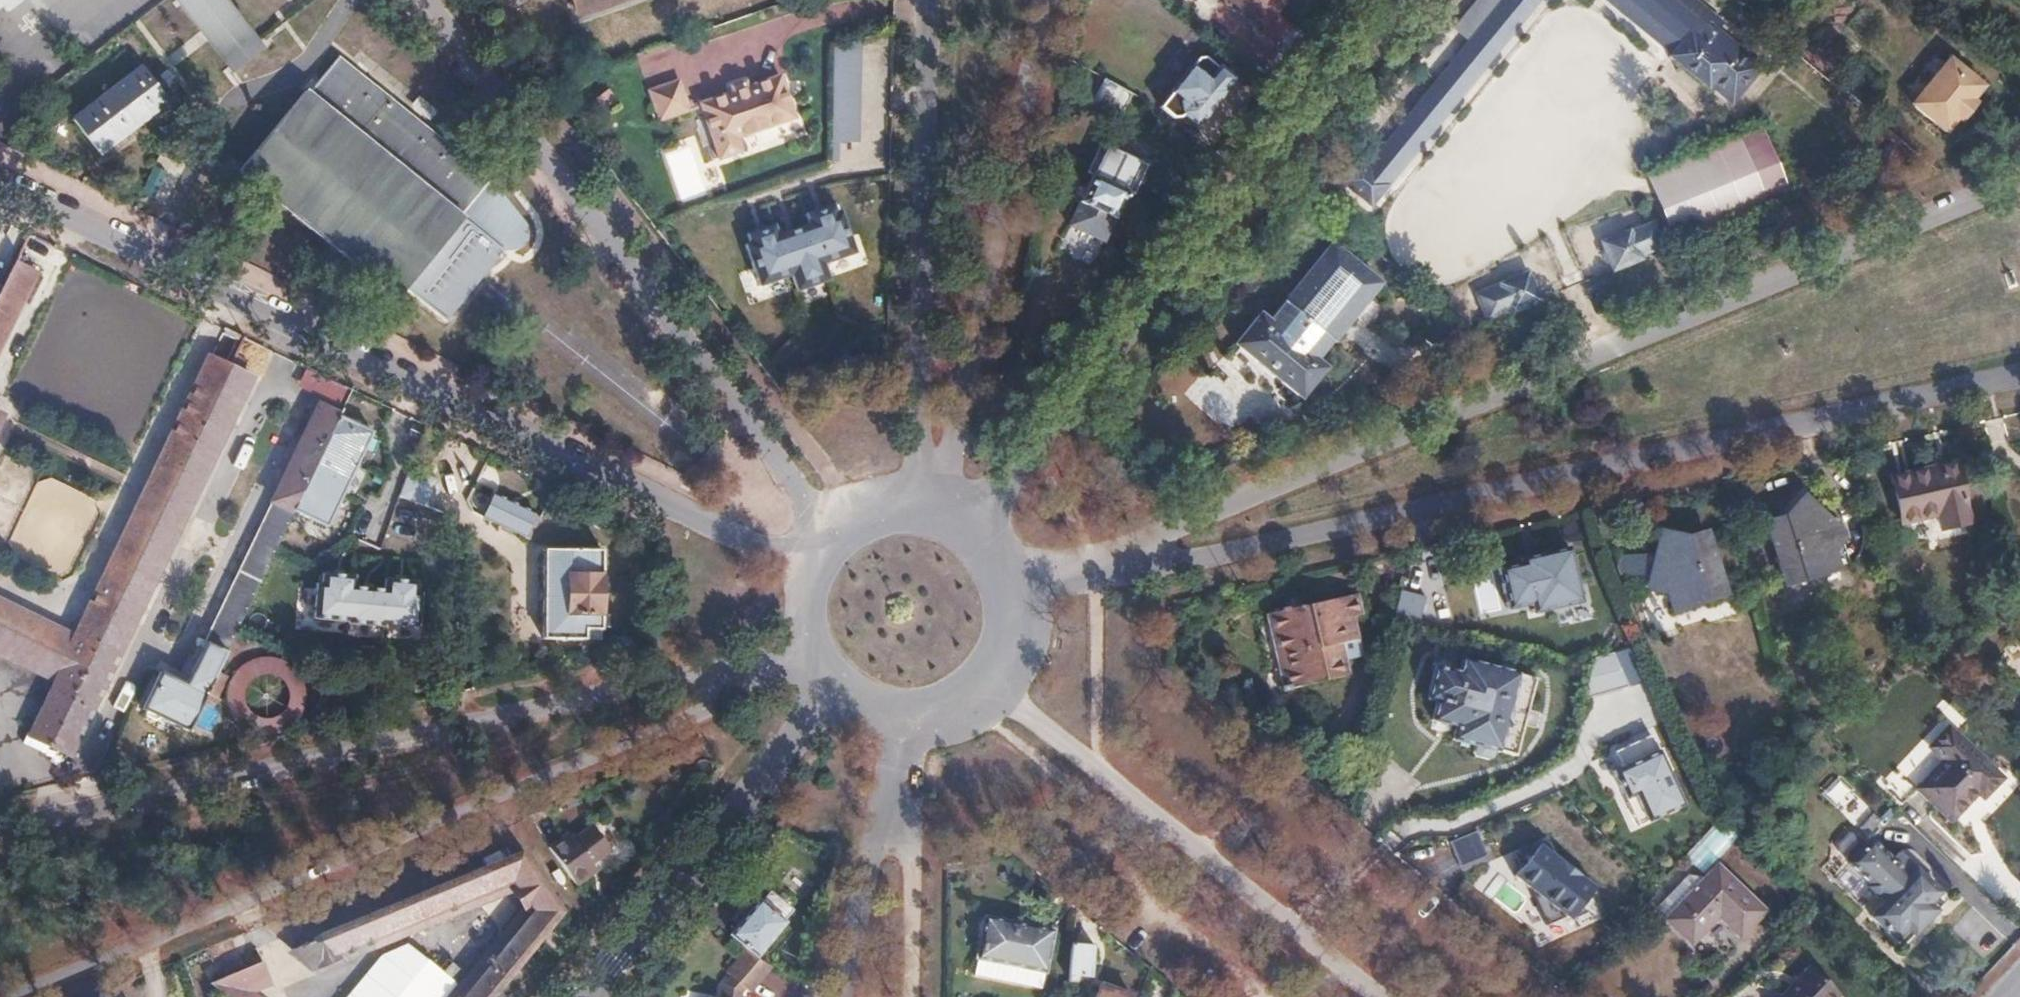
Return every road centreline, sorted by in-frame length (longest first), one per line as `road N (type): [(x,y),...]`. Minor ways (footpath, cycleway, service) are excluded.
road 1 (residential): [(1008,585),(2019,170)]
road 2 (residential): [(1011,597),(2019,373)]
road 3 (residential): [(808,571),(0,182)]
road 4 (residential): [(817,668),(13,996)]
road 5 (residential): [(0,833),(808,652)]
road 6 (residential): [(972,529),(1398,0)]
road 7 (residential): [(430,0),(835,534)]
road 8 (residential): [(948,515),(1062,0)]
road 9 (residential): [(926,0),(912,506)]
road 10 (residential): [(985,682),(1373,996)]
road 11 (residential): [(579,996),(828,682)]
road 12 (residential): [(839,996),(896,716)]
road 13 (residential): [(924,715),(911,996)]

